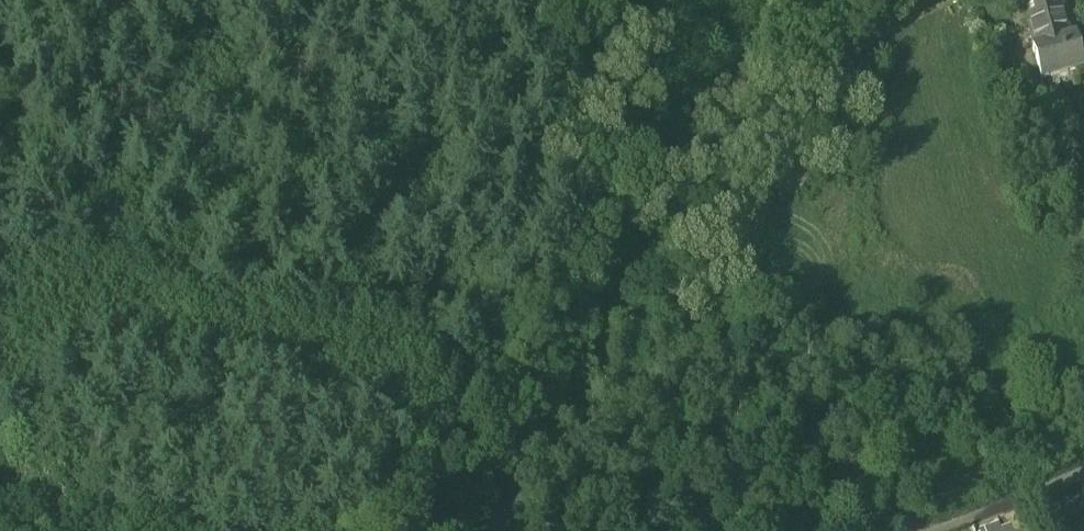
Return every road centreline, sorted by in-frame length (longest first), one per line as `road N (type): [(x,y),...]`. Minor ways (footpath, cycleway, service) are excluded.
road 1 (unclassified): [(491,530),(604,342),(680,155),(764,44),(818,0)]
road 2 (track): [(923,530),(1083,466)]

